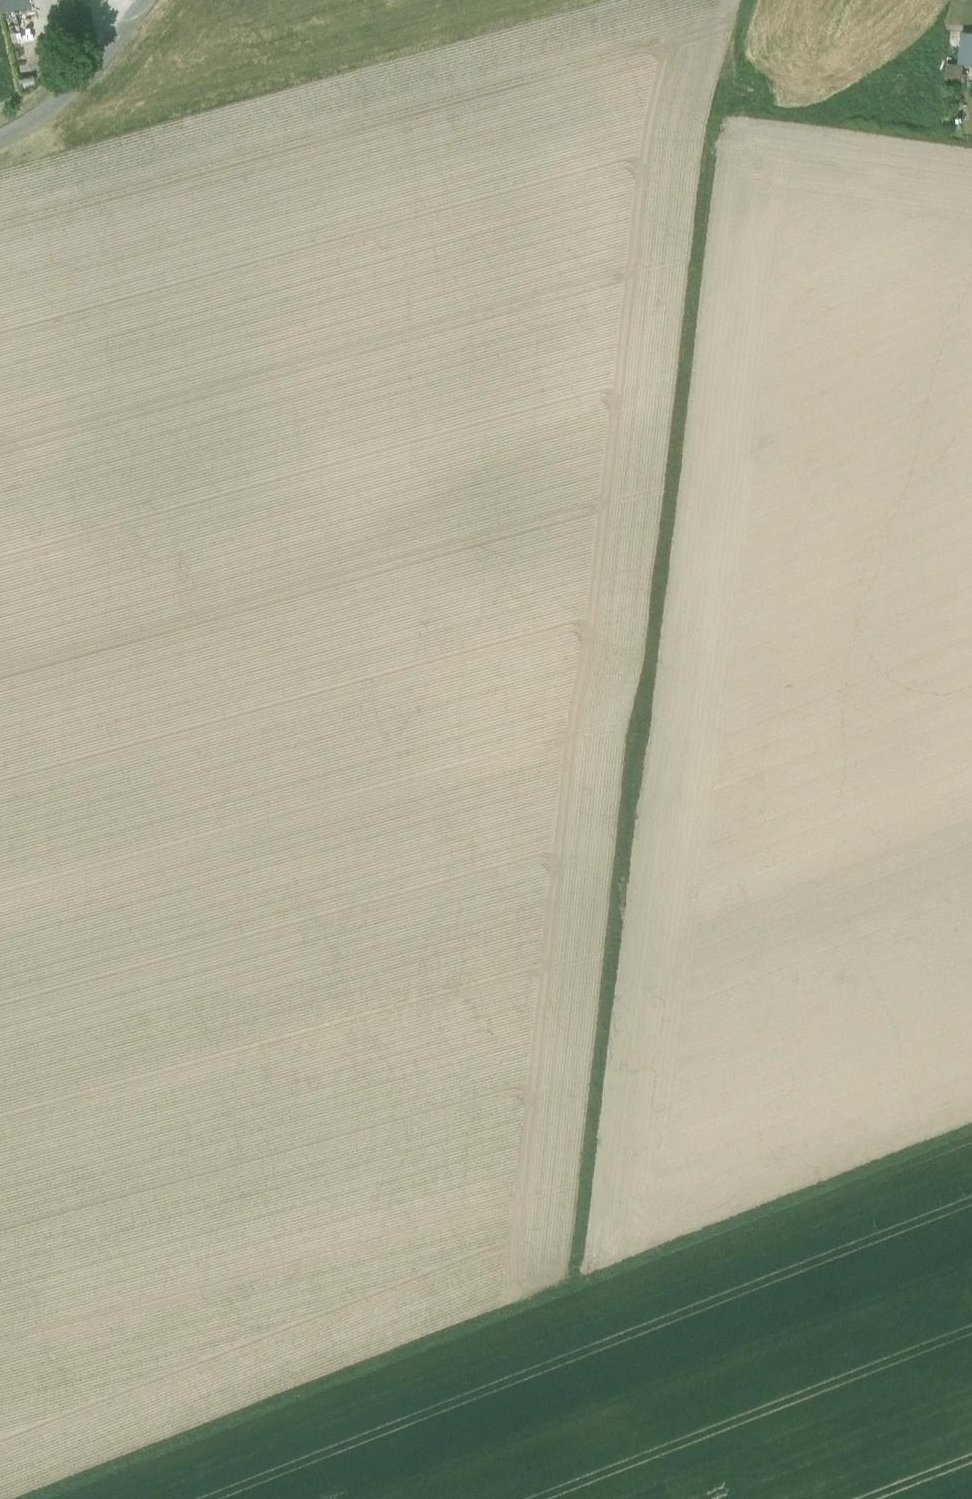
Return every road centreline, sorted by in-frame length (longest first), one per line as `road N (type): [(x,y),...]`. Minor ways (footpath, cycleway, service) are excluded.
road 1 (residential): [(0,139),(38,120),(143,0)]
road 2 (track): [(750,0),(709,132)]

